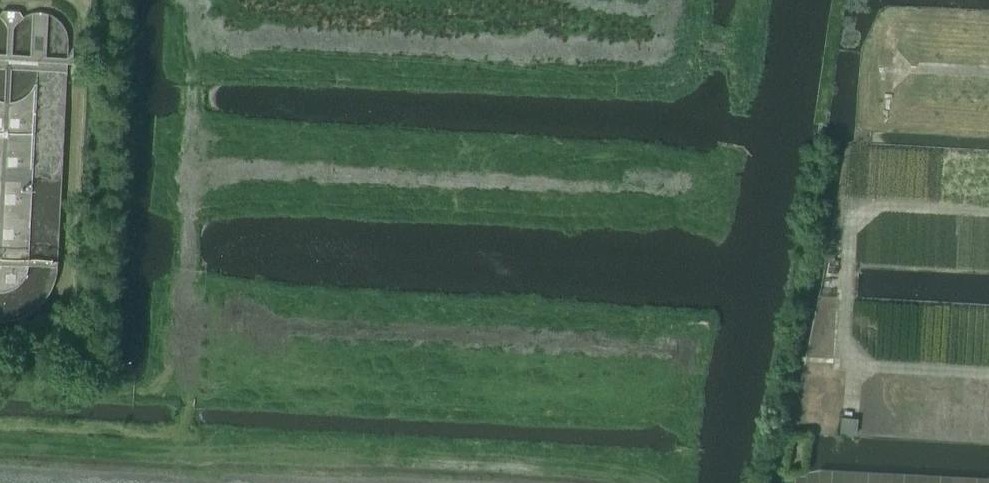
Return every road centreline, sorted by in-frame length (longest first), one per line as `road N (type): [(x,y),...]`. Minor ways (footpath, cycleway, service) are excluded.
road 1 (track): [(777,482),(849,0)]

